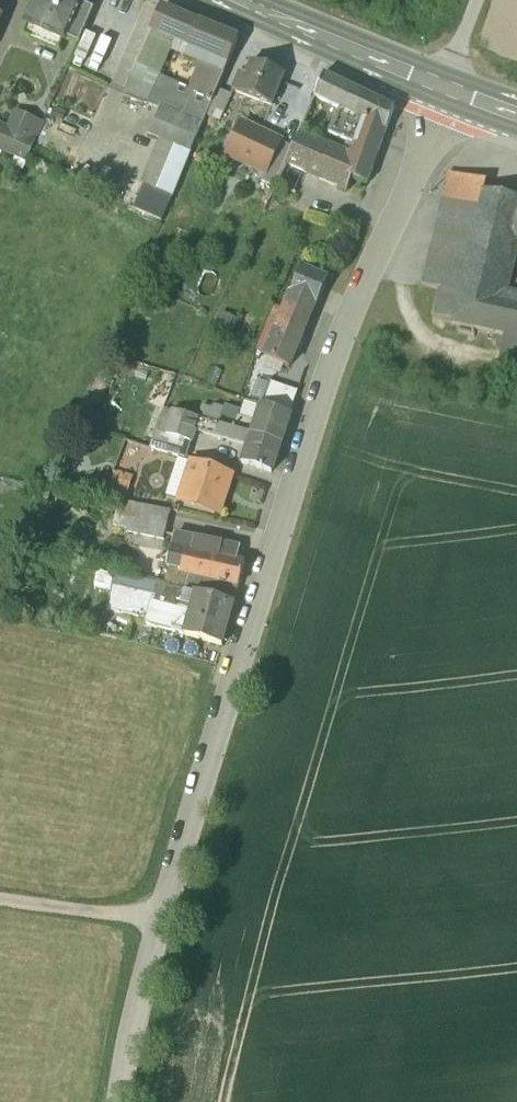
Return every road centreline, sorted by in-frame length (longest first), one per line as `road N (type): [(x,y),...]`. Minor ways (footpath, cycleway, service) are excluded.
road 1 (unclassified): [(445,87),(344,339),(257,609),(139,997),(119,1101)]
road 2 (secondary): [(445,87),(241,0)]
road 3 (track): [(163,919),(0,898)]

